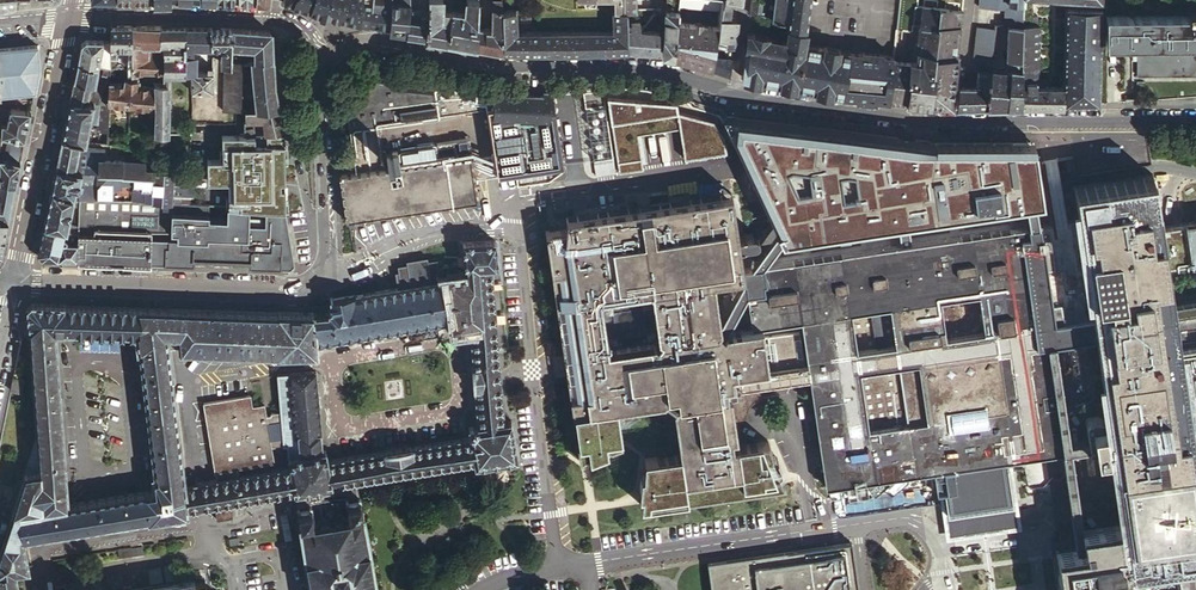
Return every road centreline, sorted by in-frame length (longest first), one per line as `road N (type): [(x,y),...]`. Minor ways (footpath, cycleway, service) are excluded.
road 1 (residential): [(513,211),(529,197),(732,167),(776,249),(1045,210),(1075,178)]
road 2 (residential): [(1195,119),(952,121),(734,87)]
road 3 (residential): [(734,87),(658,68),(500,60),(390,42),(348,45),(323,61)]
road 4 (residential): [(320,268),(311,287),(292,291),(14,282)]
road 5 (residential): [(204,522),(181,368),(331,361)]
road 6 (residential): [(14,282),(71,18)]
road 7 (residential): [(813,530),(583,564)]
road 8 (residential): [(457,377),(461,409),(336,428),(331,361)]
road 9 (residential): [(323,61),(320,268)]
road 10 (residential): [(204,522),(41,550),(47,589)]
road 11 (residential): [(320,268),(401,237),(501,222),(513,211)]
road 12 (residential): [(532,367),(555,569)]
road 13 (residential): [(71,18),(274,16)]
road 14 (residential): [(513,211),(532,367)]
road 15 (residential): [(331,361),(450,342),(457,377)]
road 16 (residential): [(813,530),(900,518),(928,529),(943,550)]
road 17 (residential): [(1042,589),(1033,537),(943,550)]
road 18 (residential): [(1195,174),(1150,168),(1075,178)]
road 19 (residential): [(796,424),(796,399),(766,384),(743,410),(755,434)]

